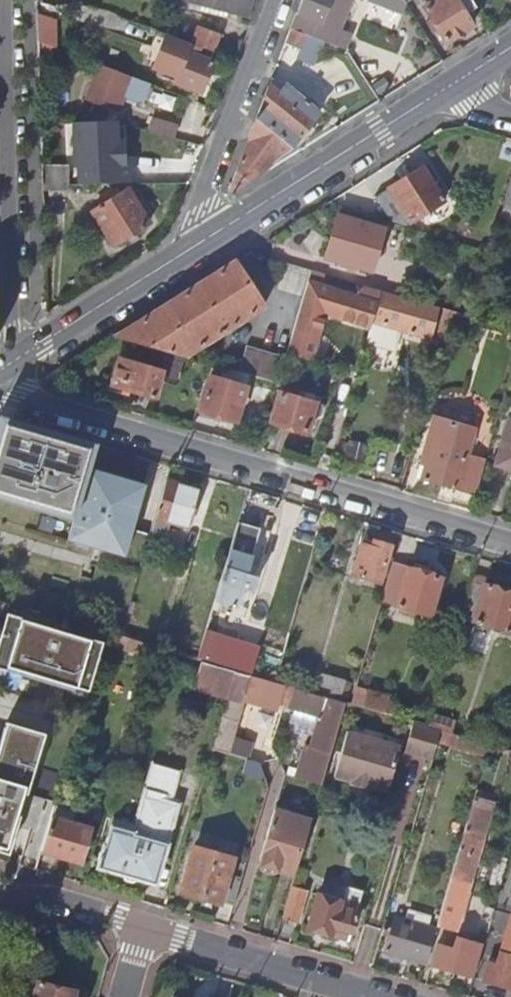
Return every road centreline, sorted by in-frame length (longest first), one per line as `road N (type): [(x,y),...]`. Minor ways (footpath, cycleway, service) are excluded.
road 1 (residential): [(0,388),(510,541)]
road 2 (residential): [(3,0),(15,361)]
road 3 (secondary): [(178,257),(440,92)]
road 4 (residential): [(278,0),(178,257)]
road 5 (residential): [(142,926),(385,996)]
road 6 (secondary): [(15,361),(178,257)]
road 7 (residential): [(0,893),(47,894),(142,926)]

